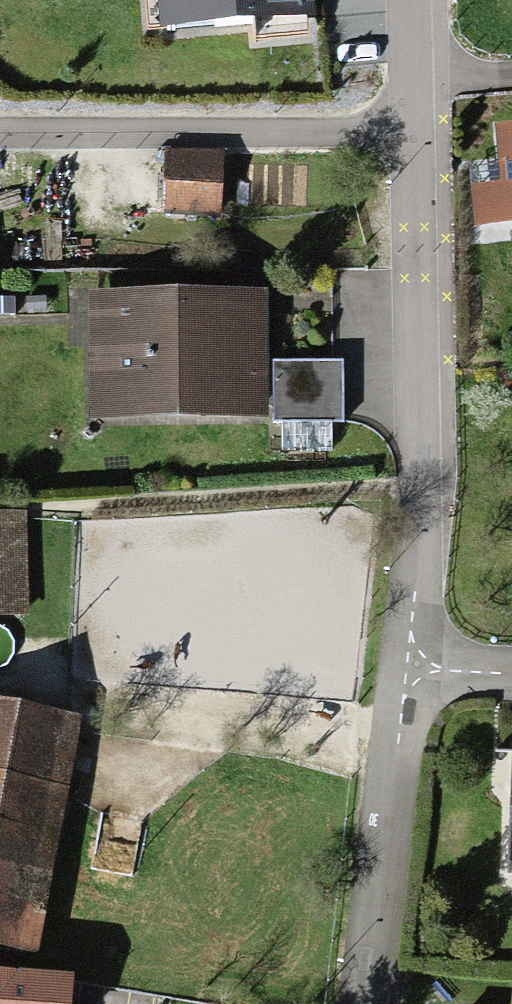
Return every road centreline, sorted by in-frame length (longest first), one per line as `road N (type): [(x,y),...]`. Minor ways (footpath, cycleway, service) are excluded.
road 1 (residential): [(408,669),(420,484),(407,82)]
road 2 (residential): [(359,1003),(408,669)]

